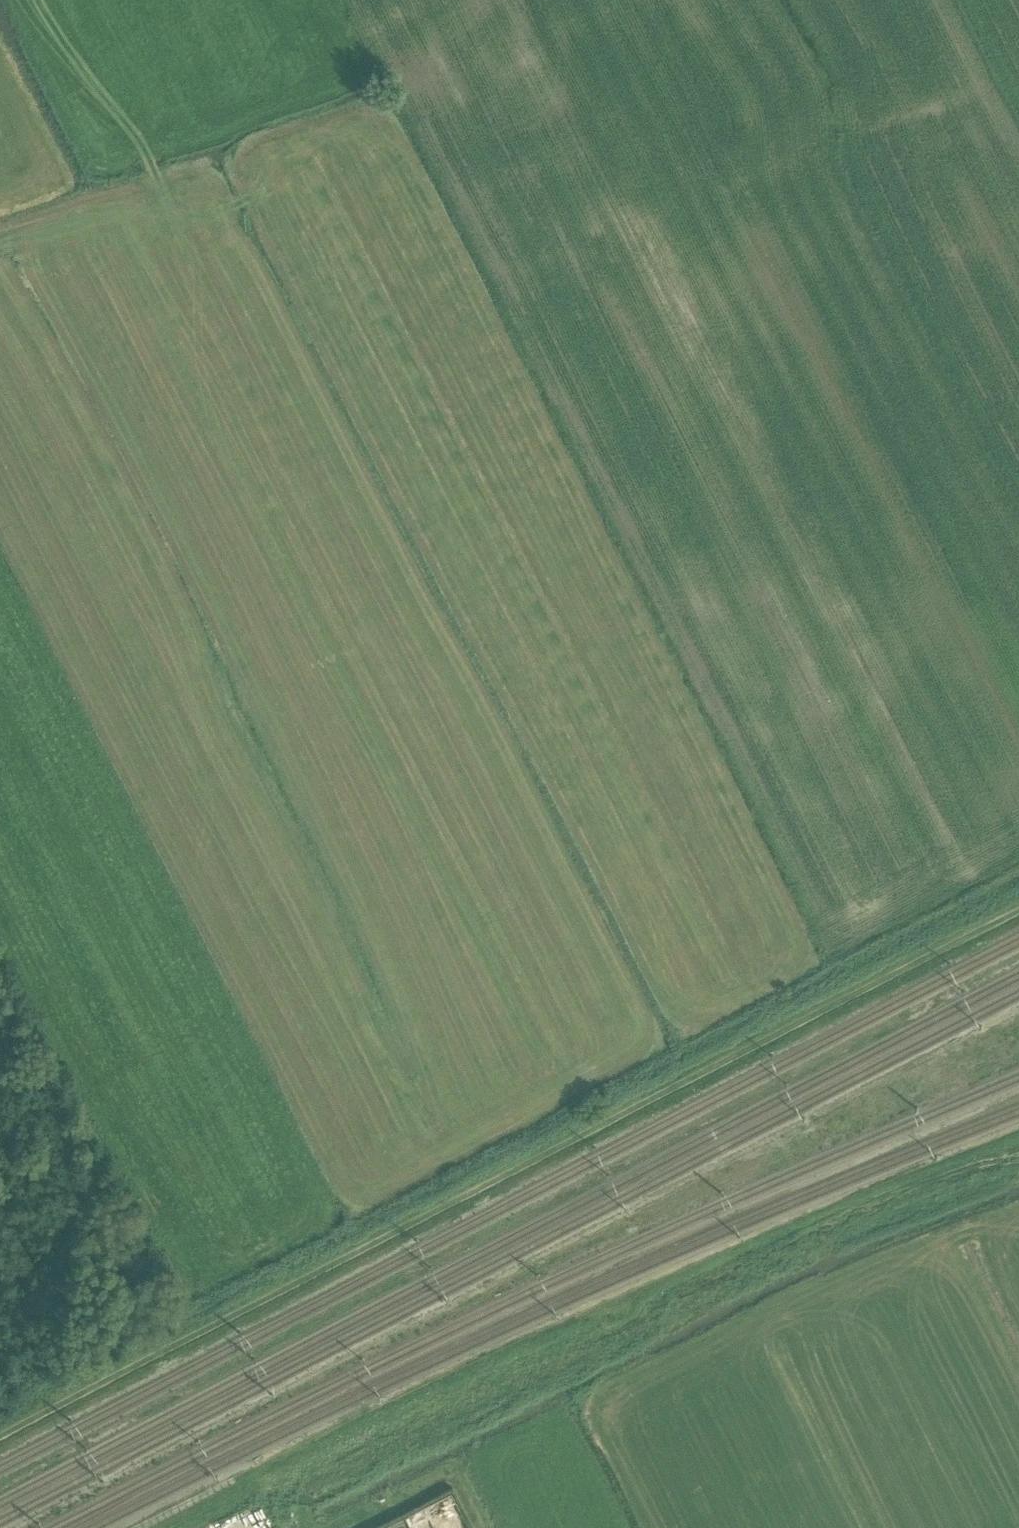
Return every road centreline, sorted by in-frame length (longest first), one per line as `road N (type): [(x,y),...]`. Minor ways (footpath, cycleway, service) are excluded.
road 1 (track): [(0,1437),(1018,911)]

